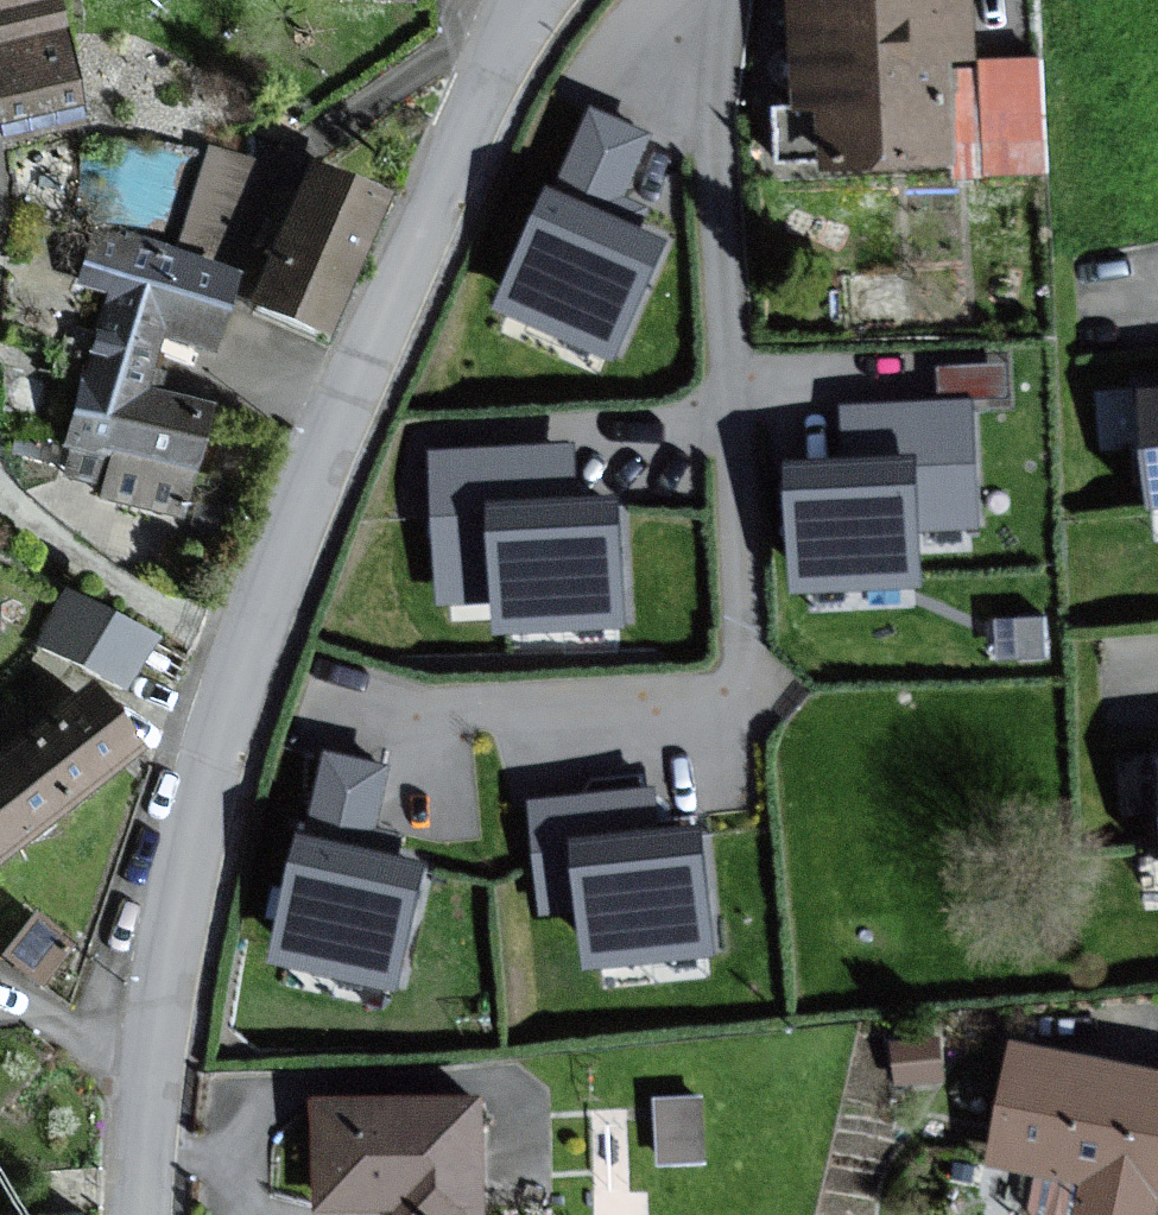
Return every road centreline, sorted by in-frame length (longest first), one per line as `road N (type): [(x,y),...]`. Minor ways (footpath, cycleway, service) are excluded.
road 1 (unclassified): [(541,0),(408,273),(243,664),(174,911),(137,1214)]
road 2 (residential): [(323,697),(448,714),(693,702),(735,686),(745,628),(713,136),(726,0)]

